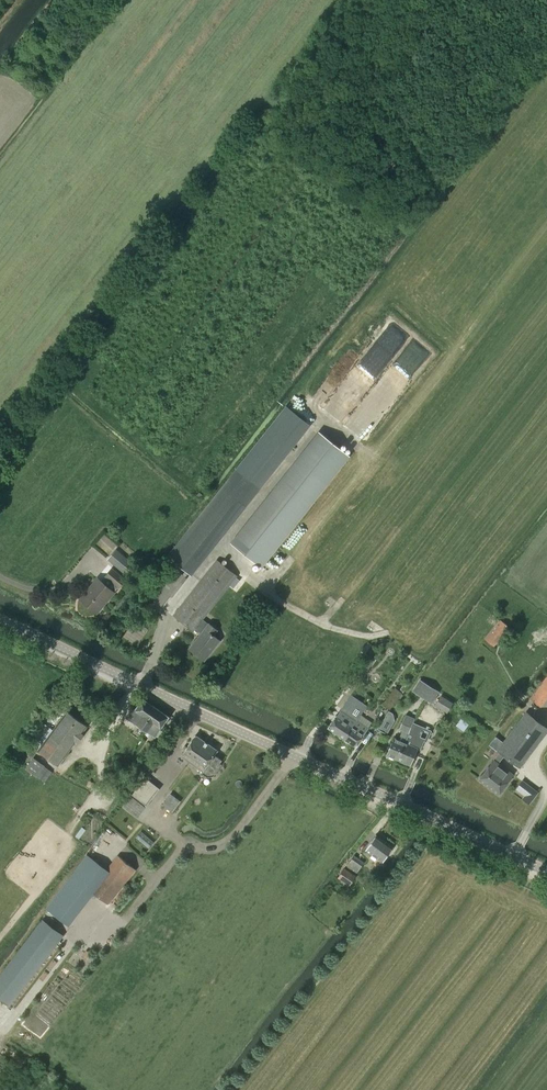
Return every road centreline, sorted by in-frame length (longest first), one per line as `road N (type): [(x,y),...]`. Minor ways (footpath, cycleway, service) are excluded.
road 1 (tertiary): [(546,873),(0,619)]

